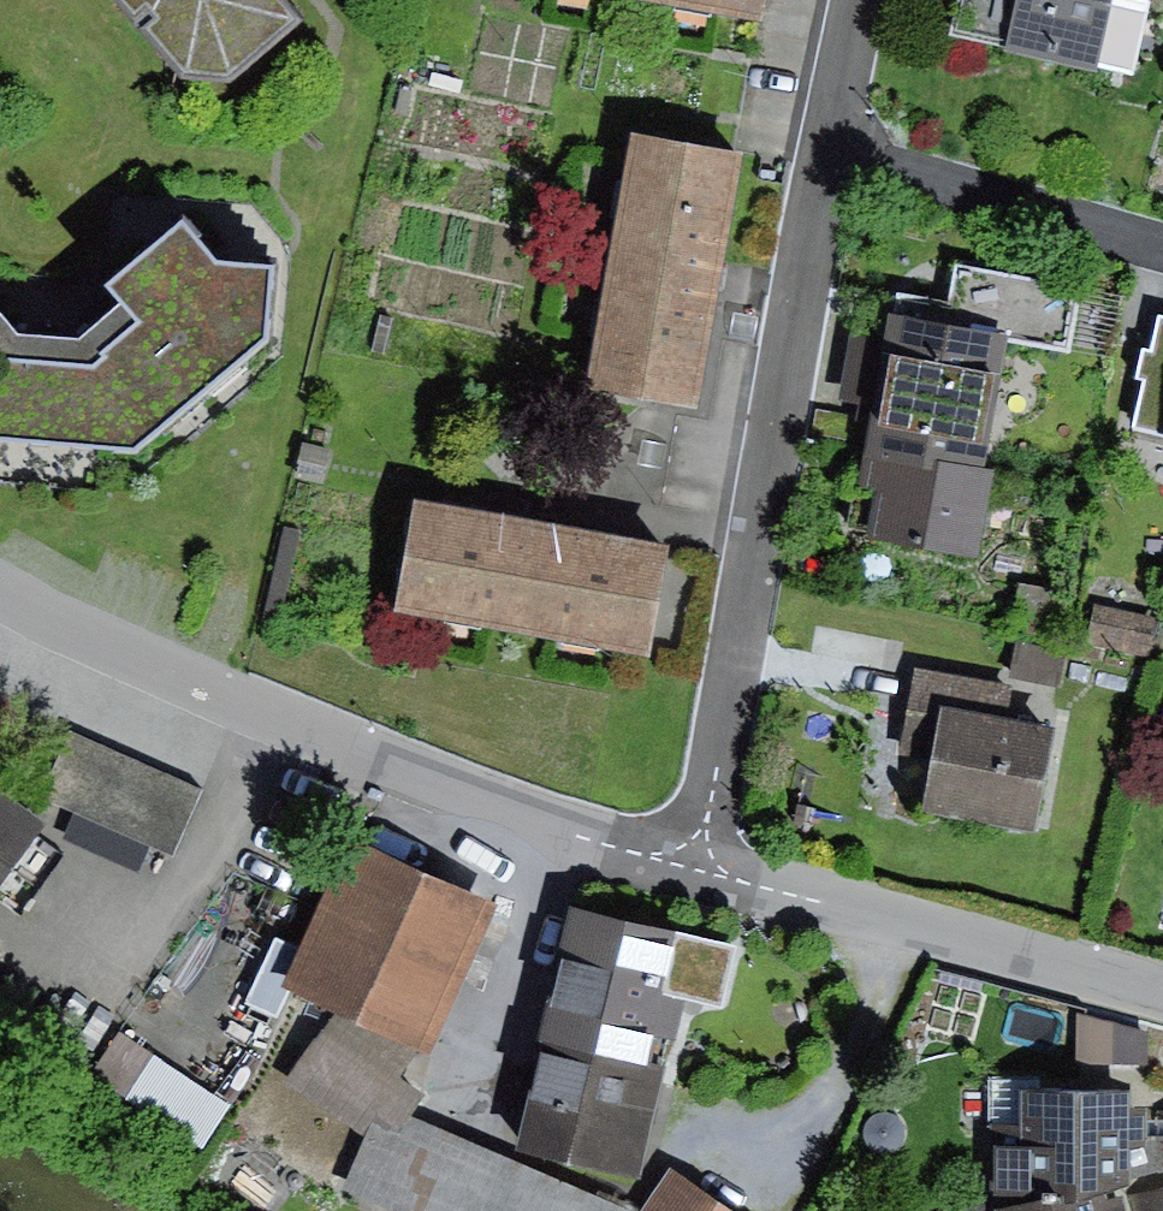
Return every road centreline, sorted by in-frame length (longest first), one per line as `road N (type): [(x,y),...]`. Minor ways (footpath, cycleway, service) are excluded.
road 1 (residential): [(697,867),(536,818),(205,692),(0,590)]
road 2 (residential): [(697,867),(831,164)]
road 3 (residential): [(1162,983),(697,867)]
road 4 (residential): [(831,164),(1162,248)]
road 5 (residential): [(831,164),(866,0)]

